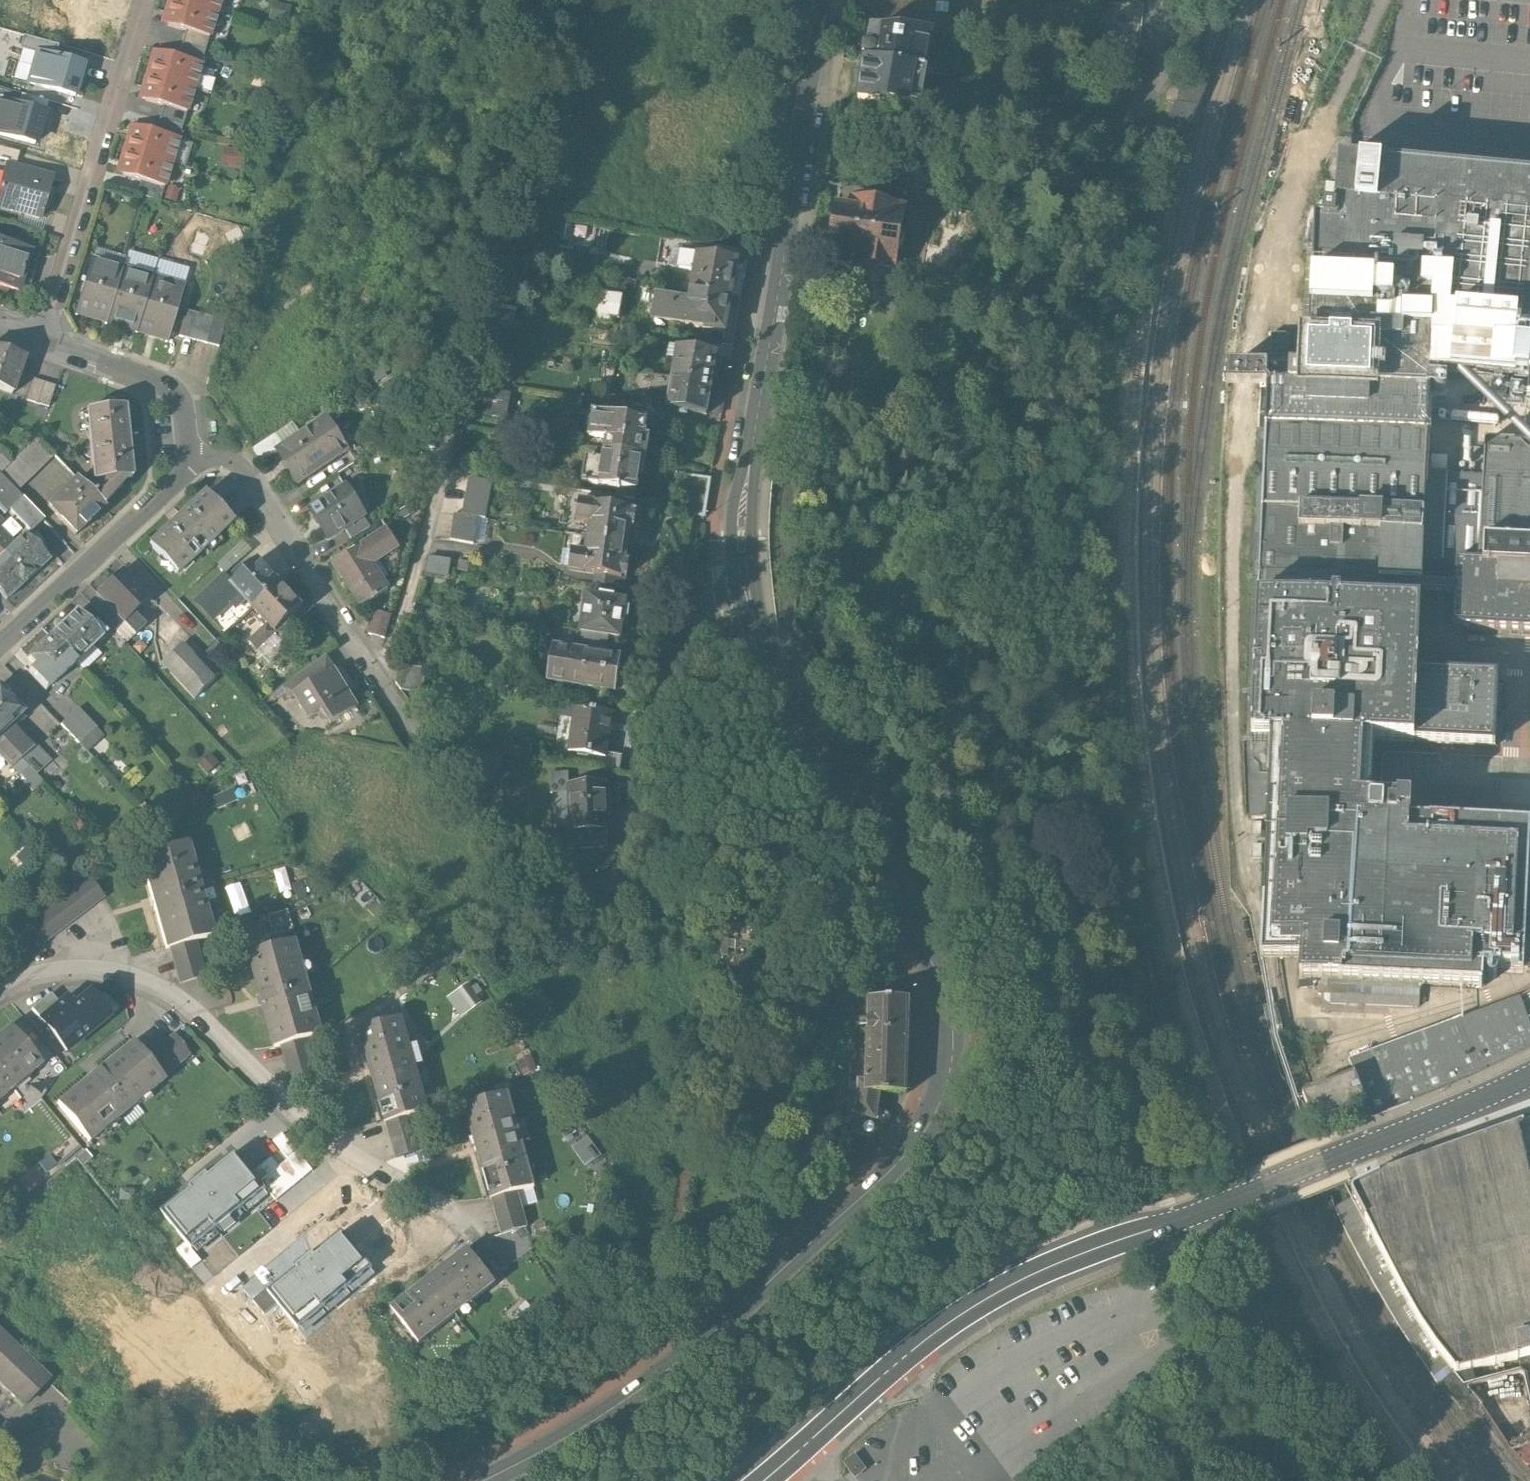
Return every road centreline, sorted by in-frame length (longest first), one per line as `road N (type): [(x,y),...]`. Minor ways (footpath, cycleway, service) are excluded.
road 1 (tertiary): [(742,574),(775,664),(942,980),(954,1051),(939,1108),(865,1196),(681,1362),(588,1427),(483,1480)]
road 2 (residential): [(198,458),(237,459),(258,481),(342,631),(410,720),(476,798),(572,884),(611,882),(622,871),(683,648),(702,608),(742,574)]
road 3 (primary): [(1529,1085),(1007,1290),(954,1321),(769,1480)]
road 4 (tertiary): [(740,530),(823,0)]
road 5 (residential): [(0,992),(31,976),(78,968),(155,984),(206,1020),(318,1132),(370,1163)]
road 6 (residential): [(45,338),(146,0)]
road 7 (residential): [(999,282),(1161,57),(1168,0)]
road 8 (residential): [(198,458),(0,645)]
road 9 (residential): [(248,1325),(219,1288),(370,1163)]
road 10 (residential): [(45,338),(165,382),(180,396),(198,458)]
road 11 (residential): [(370,1163),(476,1224)]

